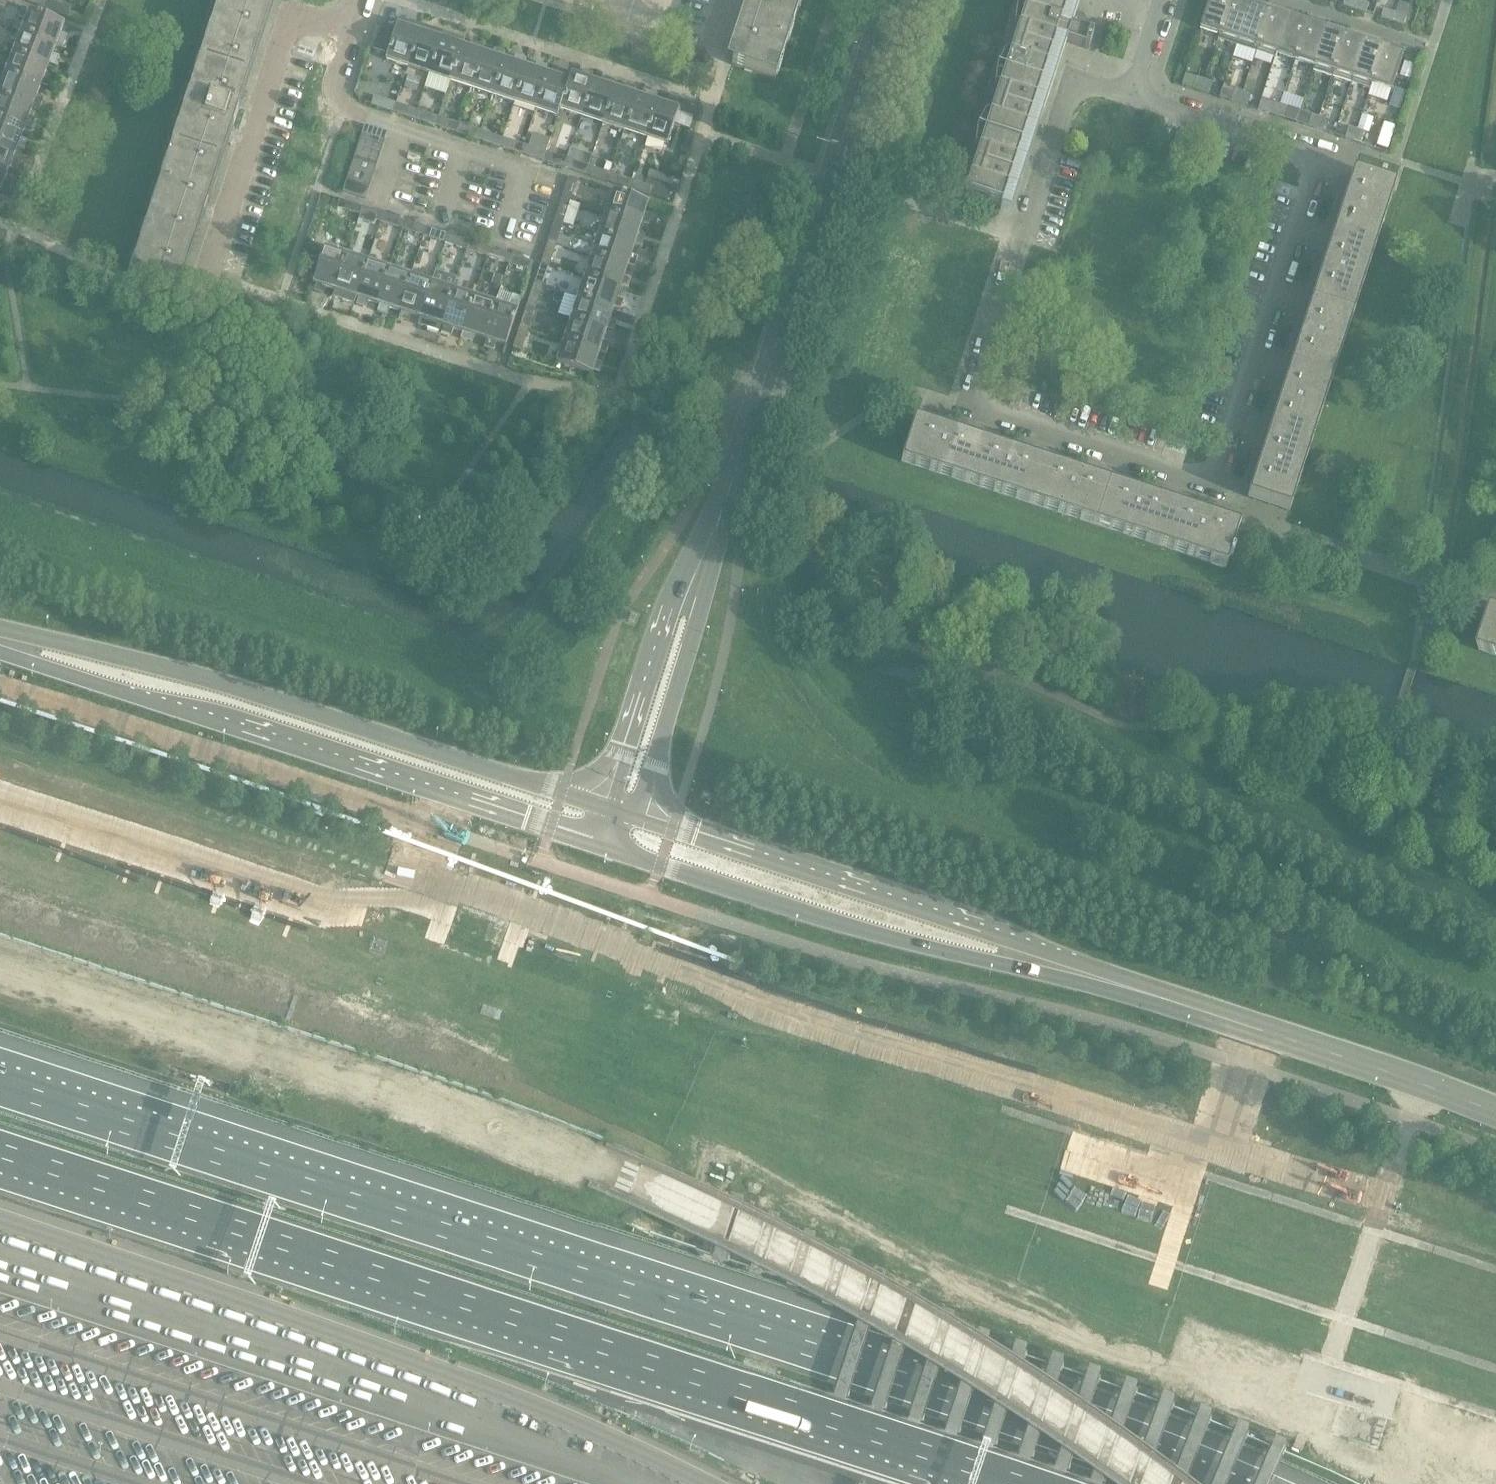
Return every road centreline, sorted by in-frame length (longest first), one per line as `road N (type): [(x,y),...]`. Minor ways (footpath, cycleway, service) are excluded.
road 1 (motorway): [(1199,1483),(924,1383),(0,1084)]
road 2 (residential): [(1131,96),(1073,79),(967,406),(1214,487),(1321,159)]
road 3 (secondary): [(0,647),(605,849)]
road 4 (secondary): [(604,806),(237,686),(0,635)]
road 5 (tertiary): [(693,587),(888,0)]
road 6 (motorway): [(0,1156),(518,1325)]
road 7 (motorway): [(518,1325),(996,1483)]
road 8 (secondary): [(1027,961),(1495,1114)]
road 9 (secondary): [(605,849),(942,952),(1027,961)]
road 10 (secondary): [(1027,961),(951,919),(635,817)]
road 11 (residential): [(196,300),(294,14),(354,32)]
road 12 (motorway): [(518,1325),(830,1483)]
road 13 (residential): [(526,171),(345,107),(337,85),(354,32)]
road 14 (tertiary): [(693,587),(666,614),(604,806)]
road 15 (tertiary): [(635,817),(697,623),(693,587)]
road 16 (residential): [(1321,159),(1131,96)]

